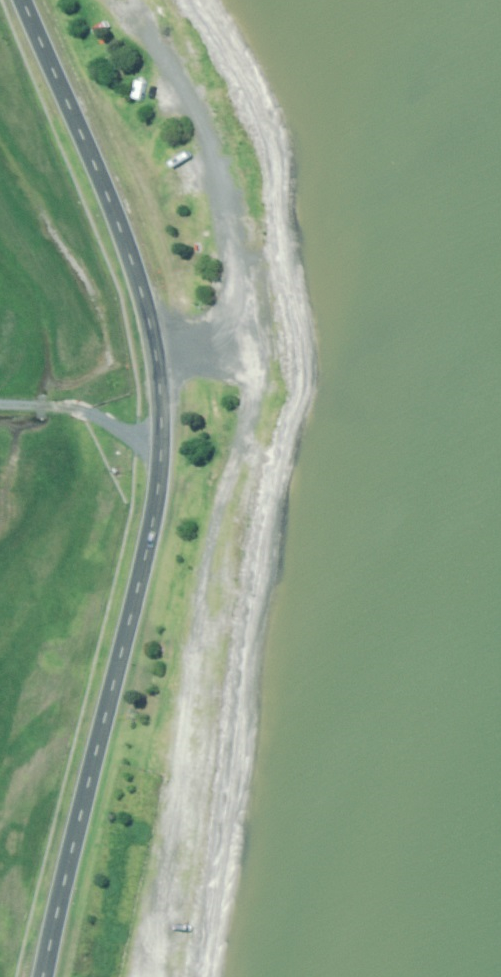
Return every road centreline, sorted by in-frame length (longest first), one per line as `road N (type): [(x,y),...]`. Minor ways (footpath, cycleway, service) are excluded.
road 1 (secondary): [(19,0),(134,275),(155,374),(152,504),(46,976)]
road 2 (track): [(249,336),(253,431),(197,637),(187,758),(152,976)]

